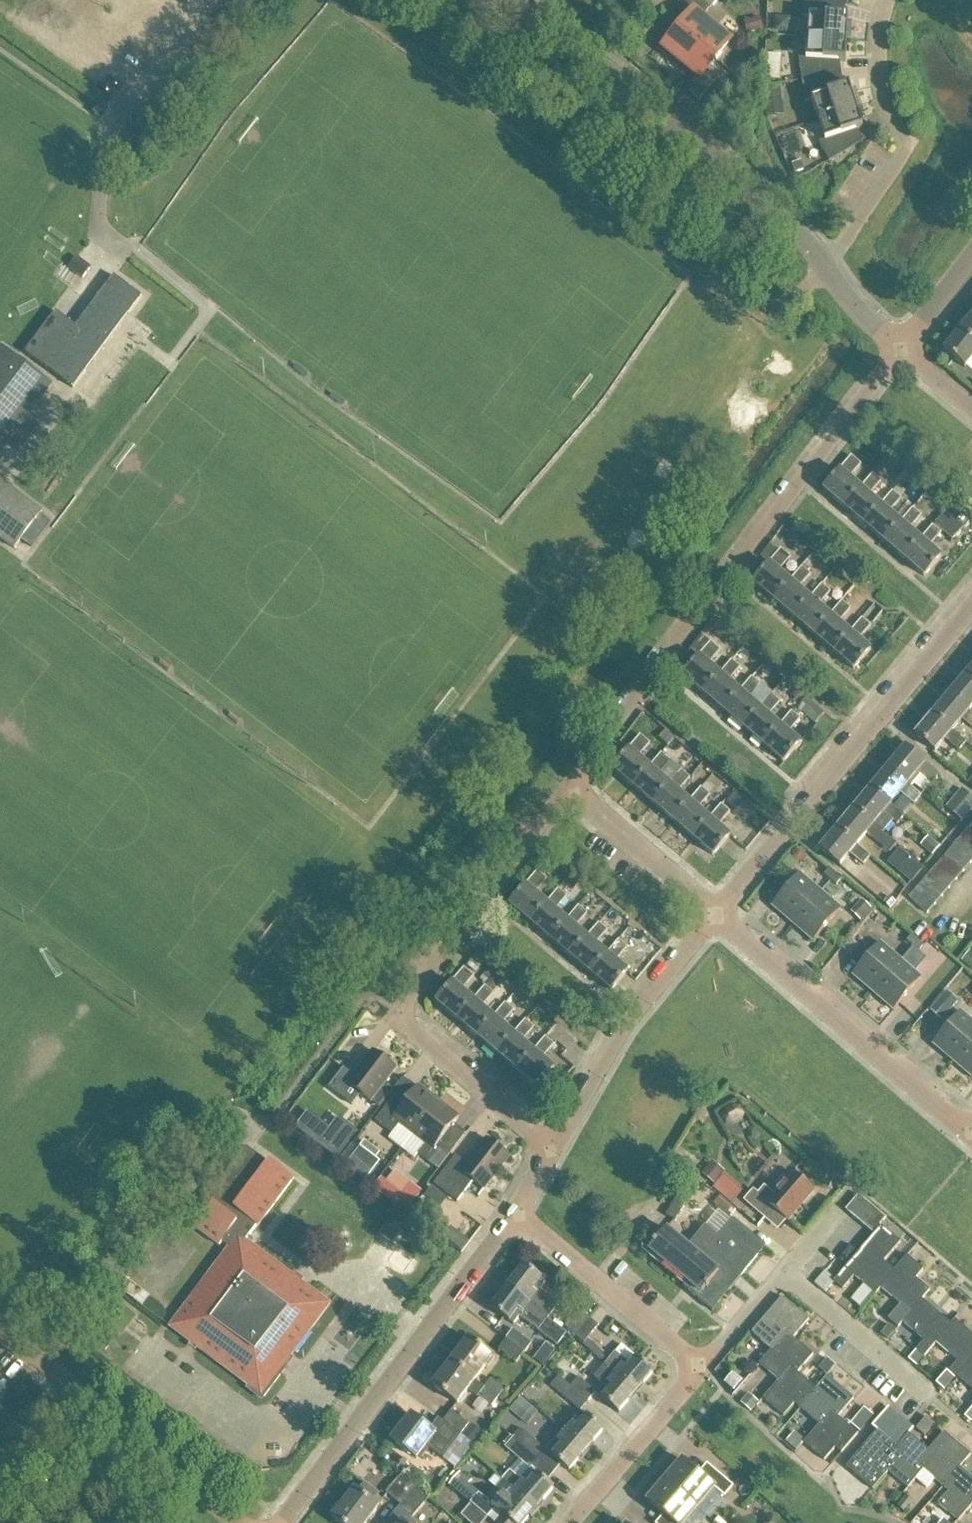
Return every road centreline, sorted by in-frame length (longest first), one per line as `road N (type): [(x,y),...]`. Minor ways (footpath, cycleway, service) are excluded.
road 1 (residential): [(567,795),(902,354)]
road 2 (residential): [(548,1149),(402,1019),(411,997),(567,795)]
road 3 (unclassified): [(500,0),(555,30),(793,232),(828,273)]
road 4 (unclassified): [(714,918),(971,609)]
road 5 (unclassified): [(284,1522),(516,1219)]
road 6 (residential): [(971,1134),(714,918)]
road 7 (residential): [(238,1522),(0,1328)]
road 8 (residential): [(828,273),(909,146),(883,101),(875,33),(888,0)]
road 9 (unclassified): [(548,1149),(622,1031),(714,918)]
road 10 (residential): [(702,1371),(516,1219)]
road 11 (residential): [(575,1522),(702,1371)]
road 12 (residential): [(714,918),(567,795)]
road 13 (residential): [(926,1395),(781,1279)]
road 14 (track): [(83,1398),(0,1506)]
road 15 (residential): [(702,1371),(781,1279)]

